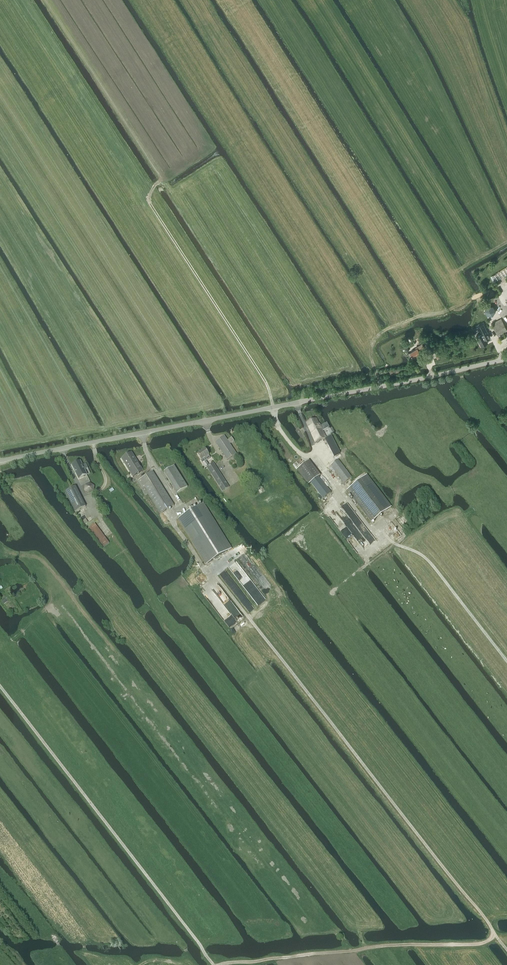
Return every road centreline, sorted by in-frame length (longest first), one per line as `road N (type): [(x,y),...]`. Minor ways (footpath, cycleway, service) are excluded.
road 1 (track): [(195,503),(169,517),(203,569),(506,951)]
road 2 (unclassified): [(0,461),(506,359)]
road 3 (track): [(0,686),(214,964)]
road 4 (track): [(313,455),(372,529),(428,560),(506,662)]
road 5 (track): [(495,934),(483,943),(219,964)]

